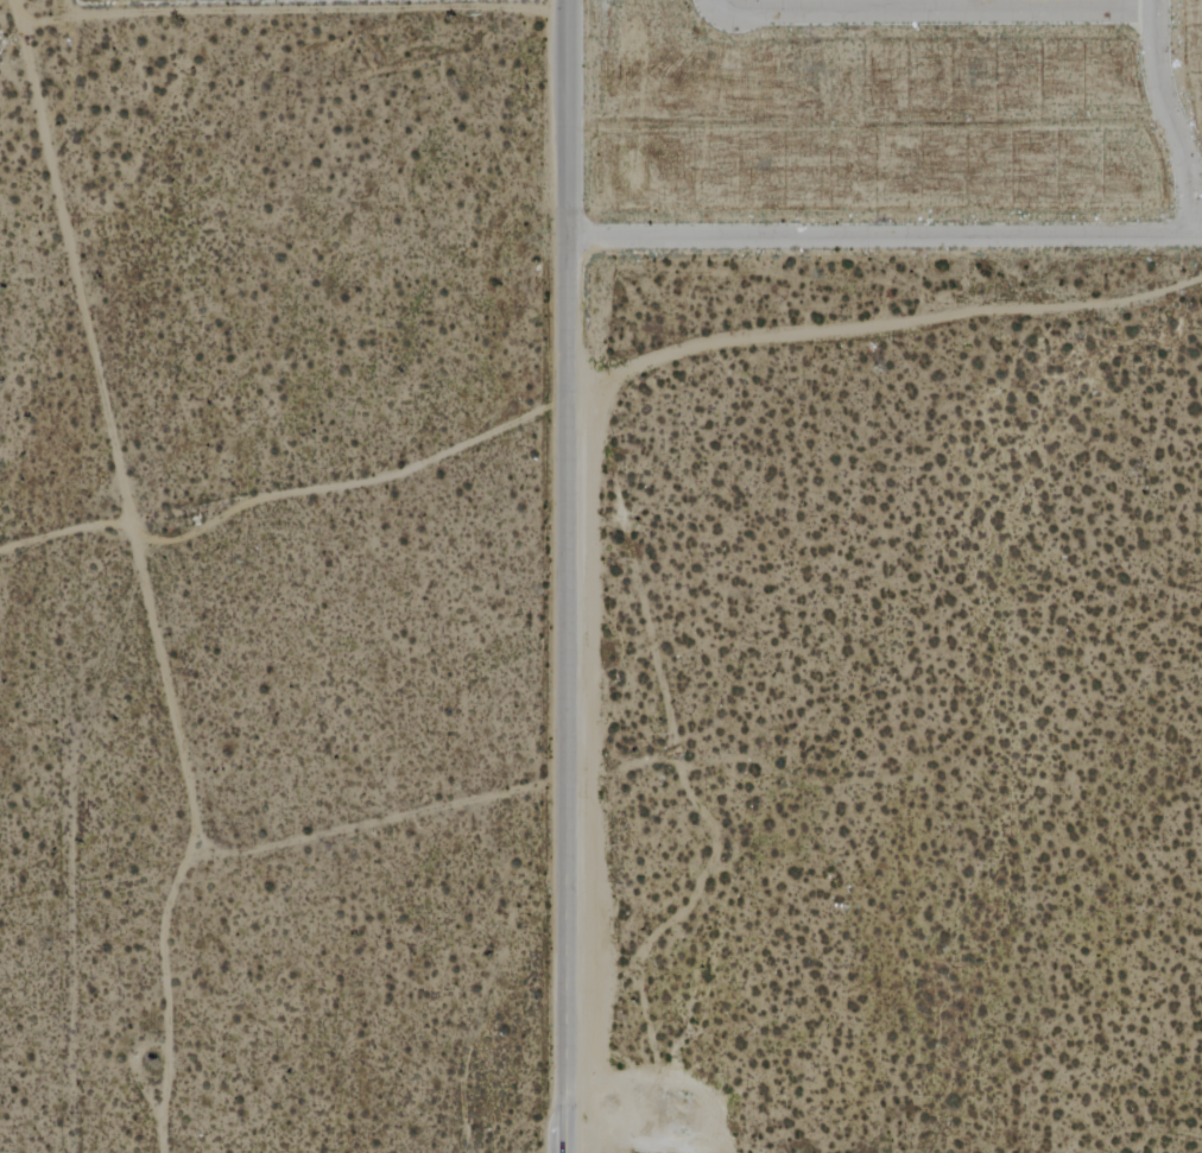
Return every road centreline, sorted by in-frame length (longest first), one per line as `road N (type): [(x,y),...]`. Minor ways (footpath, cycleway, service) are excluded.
road 1 (tertiary): [(570,1152),(562,771),(569,0)]
road 2 (residential): [(569,235),(1201,237)]
road 3 (residential): [(1153,8),(713,4)]
road 4 (residential): [(1191,237),(1190,190),(1153,49),(1153,0)]

